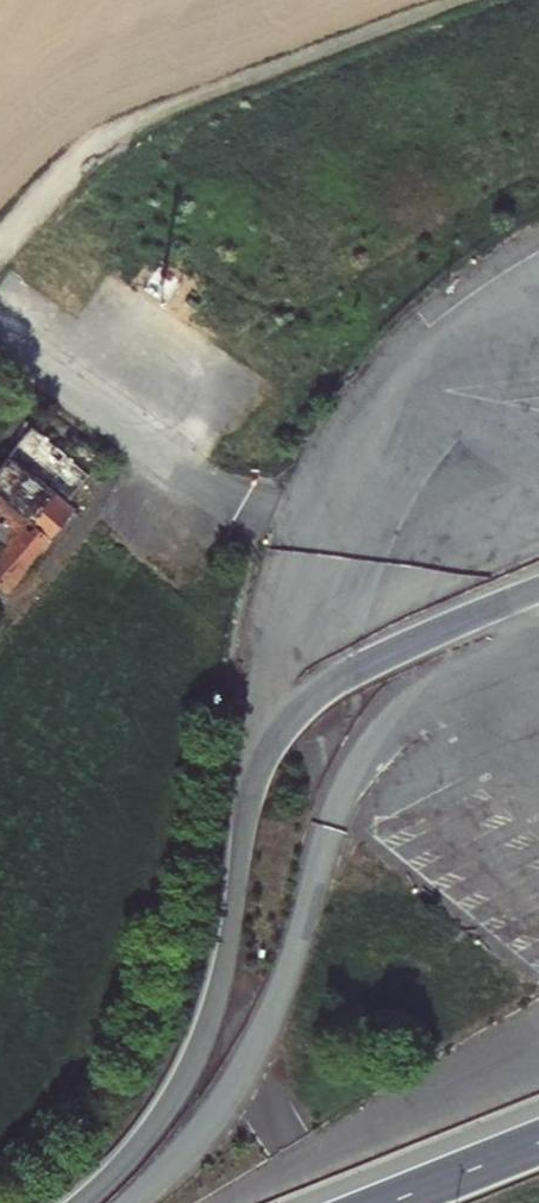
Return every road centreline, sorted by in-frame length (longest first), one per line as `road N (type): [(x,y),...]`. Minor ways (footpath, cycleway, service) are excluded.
road 1 (motorway): [(249,773),(217,999),(186,1078),(139,1145),(75,1202)]
road 2 (motorway): [(329,816),(265,1023),(225,1097),(167,1170),(126,1202)]
road 3 (track): [(88,150),(142,118),(466,0)]
road 4 (residential): [(241,502),(0,346)]
road 5 (motorway): [(538,1143),(389,1202)]
road 6 (residential): [(0,247),(88,150)]

